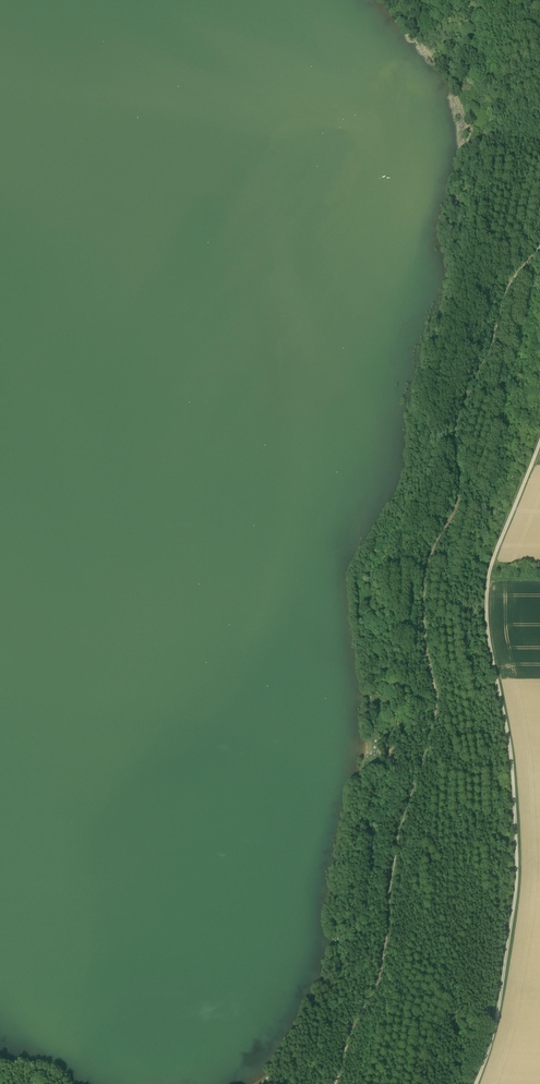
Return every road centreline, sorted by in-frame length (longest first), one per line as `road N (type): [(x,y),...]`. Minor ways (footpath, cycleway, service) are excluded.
road 1 (track): [(476,1083),(493,1038),(517,884),(513,766),(488,590),(539,444)]
road 2 (track): [(539,246),(504,290),(492,342),(455,420),(457,501),(431,554),(424,591),(437,699)]
road 3 (track): [(437,699),(397,842),(379,978),(334,1083)]

